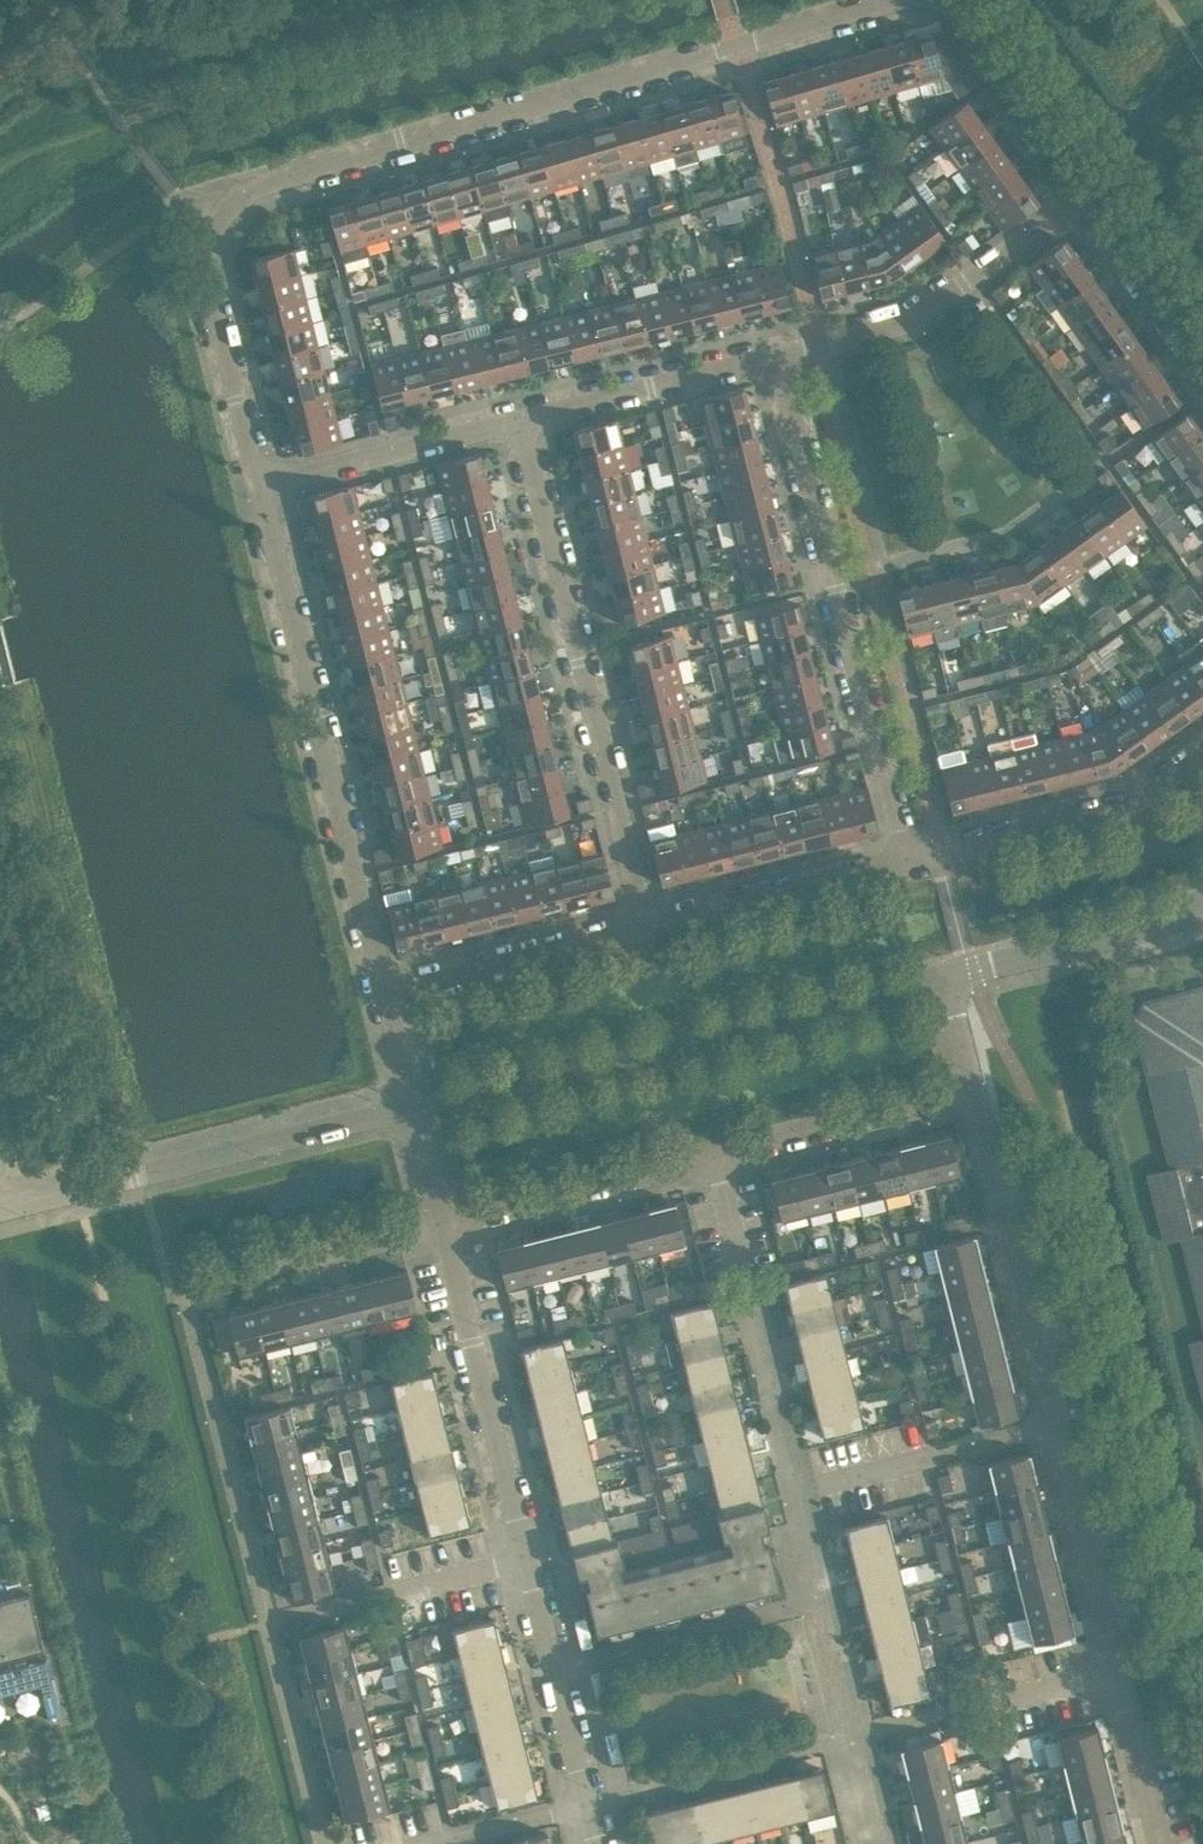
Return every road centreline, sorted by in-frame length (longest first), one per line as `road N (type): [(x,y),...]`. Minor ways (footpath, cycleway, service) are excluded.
road 1 (residential): [(259,486),(208,286),(210,243),(236,206),(311,169),(895,0)]
road 2 (residential): [(1160,1843),(974,1087)]
road 3 (residential): [(439,1218),(974,1087)]
road 4 (residential): [(414,1106),(946,977)]
road 5 (residential): [(647,927),(521,419)]
road 6 (residential): [(386,993),(259,486)]
road 7 (residential): [(907,861),(776,356)]
road 8 (residential): [(0,1210),(414,1106)]
road 9 (residential): [(526,1562),(439,1218)]
road 10 (residential): [(776,356),(915,319),(1084,199)]
road 11 (residential): [(907,861),(1126,810),(1202,756)]
road 12 (residential): [(259,486),(521,419)]
road 13 (residential): [(386,993),(647,927)]
road 14 (residential): [(946,977),(1173,918),(1202,900)]
road 15 (residential): [(647,927),(907,861)]
road 16 (residential): [(269,1625),(526,1562)]
road 17 (residential): [(521,419),(776,356)]
road 18 (residential): [(588,1803),(526,1562)]
road 19 (residential): [(949,0),(1084,199)]
road 20 (residential): [(1084,199),(1202,362)]
road 21 (residential): [(436,1843),(588,1803)]

